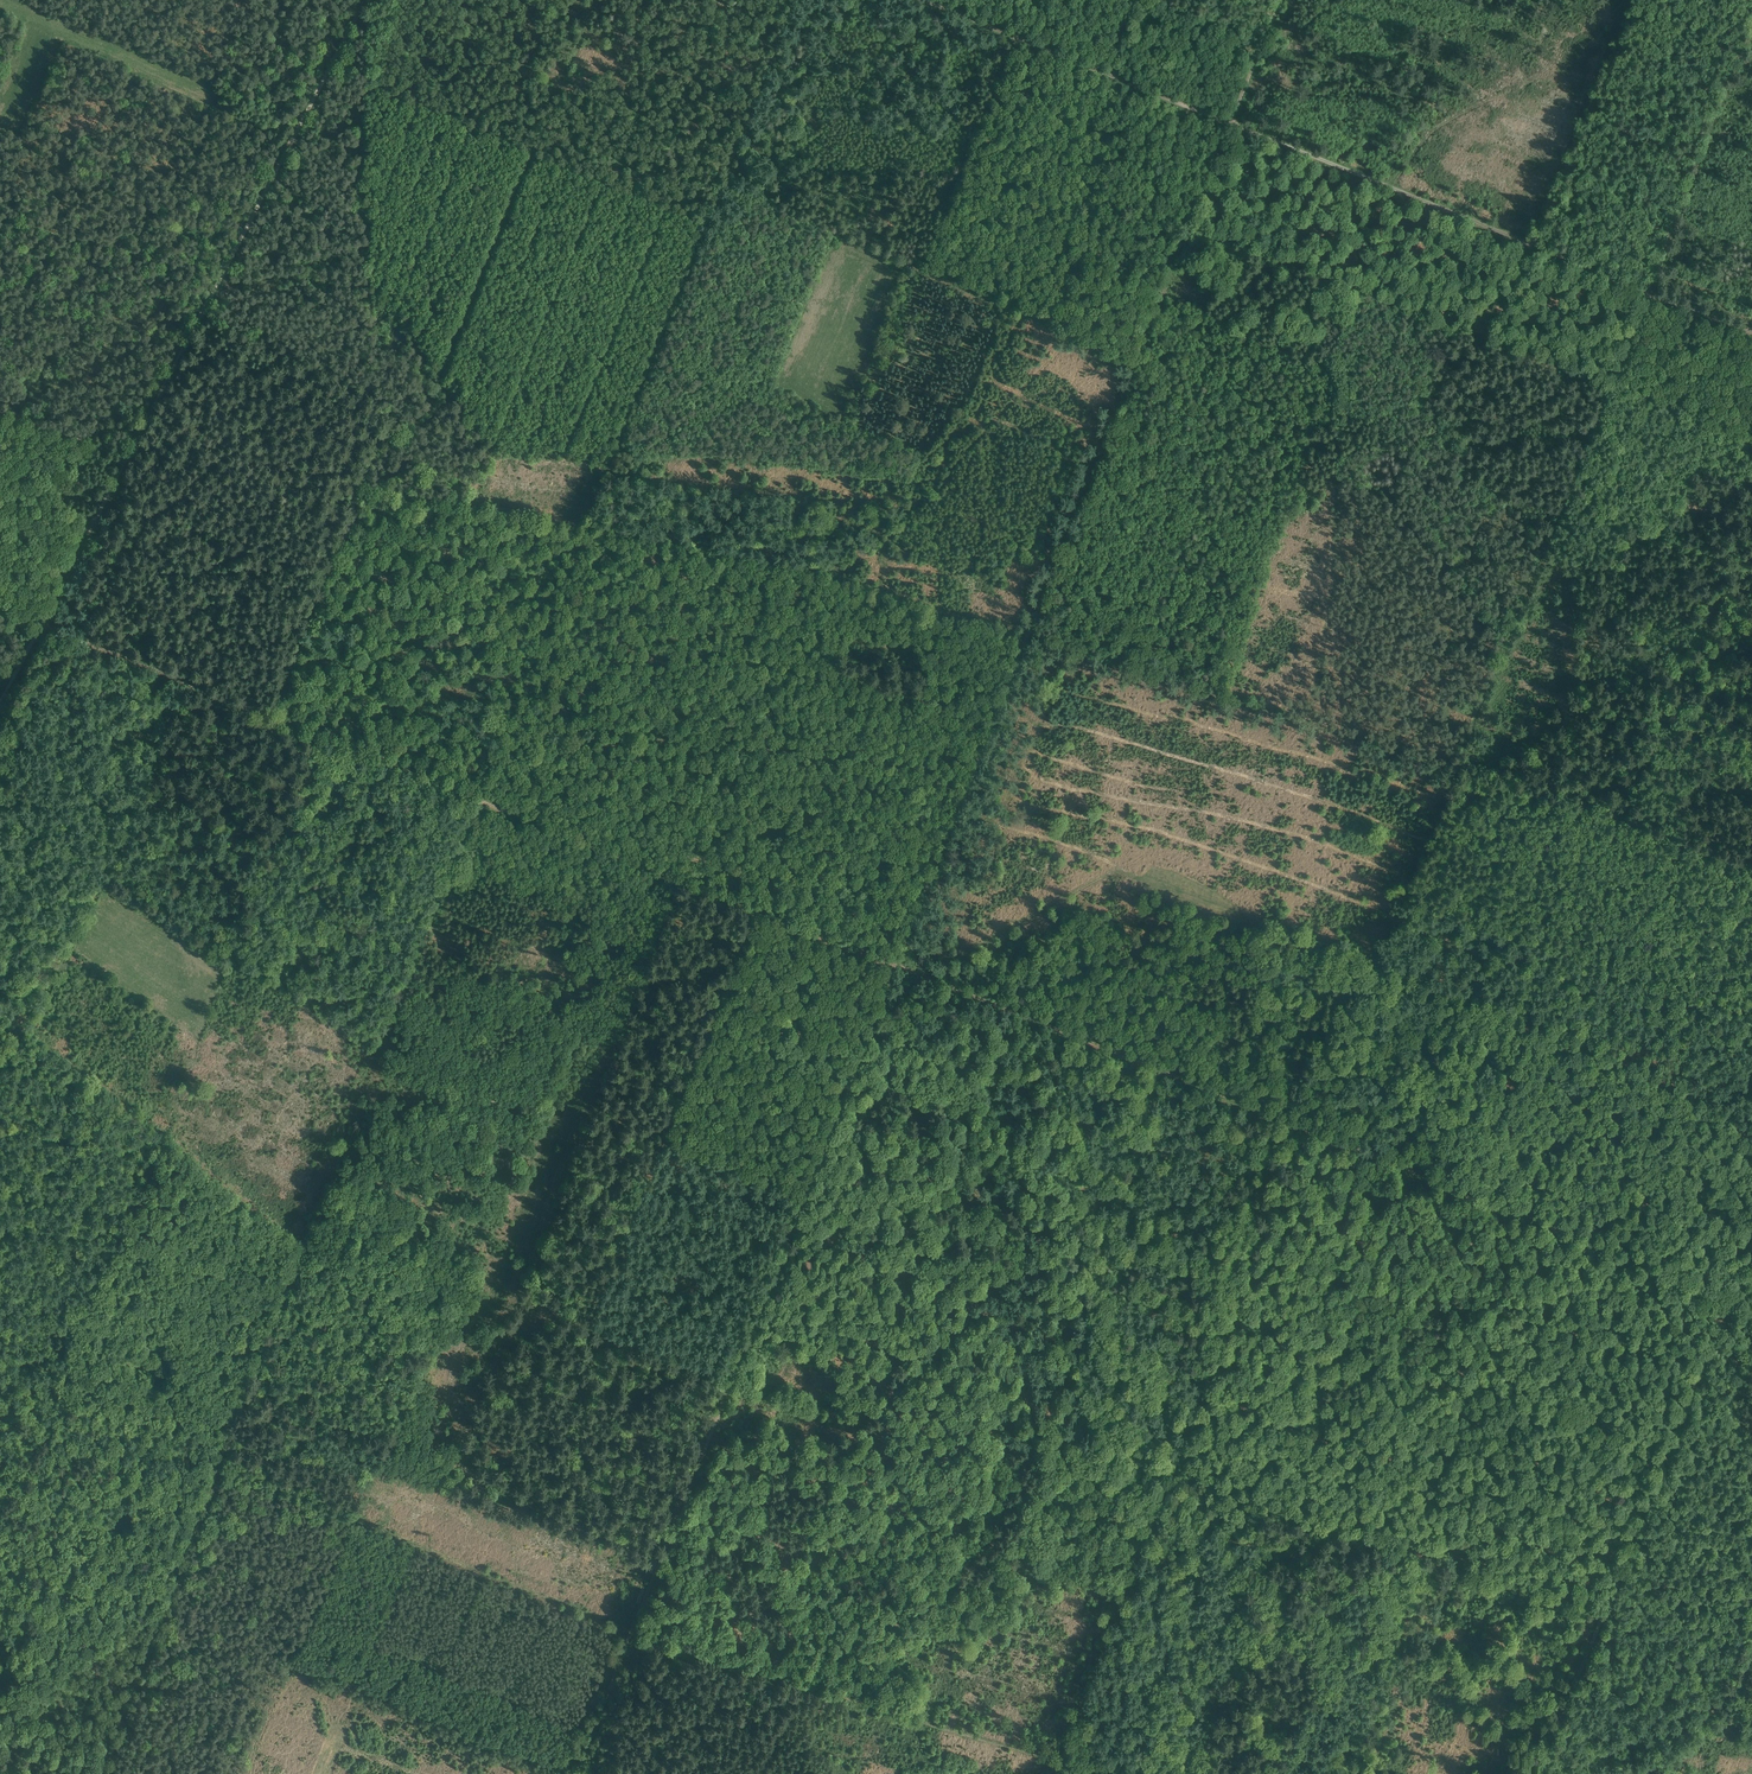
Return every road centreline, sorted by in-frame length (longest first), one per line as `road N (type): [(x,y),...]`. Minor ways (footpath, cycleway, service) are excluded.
road 1 (track): [(202,313),(360,388),(459,501),(805,573),(1028,638)]
road 2 (track): [(894,965),(1229,125)]
road 3 (track): [(473,797),(795,0)]
road 4 (track): [(1751,862),(1028,638)]
road 5 (track): [(629,1626),(894,965)]
road 6 (track): [(41,625),(365,0)]
road 7 (track): [(1047,1773),(1309,1127)]
road 8 (track): [(1534,1773),(1726,1292)]
road 9 (track): [(629,1626),(1120,1773)]
road 10 (track): [(299,1237),(473,797)]
road 11 (track): [(473,797),(41,625)]
road 12 (track): [(894,965),(473,797)]
road 13 (track): [(211,1455),(629,1626)]
road 14 (track): [(1726,1292),(1309,1127)]
road 15 (track): [(1229,125),(1644,289)]
road 16 (track): [(1309,1127),(894,965)]
road 17 (track): [(1309,1127),(1454,769)]
road 18 (track): [(0,1005),(299,1237)]
road 19 (track): [(236,1396),(206,1411),(177,1441),(0,1664)]
road 20 (track): [(263,713),(355,482),(459,501)]
road 21 (track): [(914,0),(1229,125)]
road 22 (track): [(1644,289),(1751,17)]
road 23 (track): [(409,772),(415,729),(402,696),(459,544),(459,501)]
road 24 (track): [(0,1368),(211,1455)]
road 25 (track): [(299,1237),(236,1396)]
road 26 (track): [(570,1773),(629,1626)]
road 27 (track): [(1229,125),(1281,0)]

